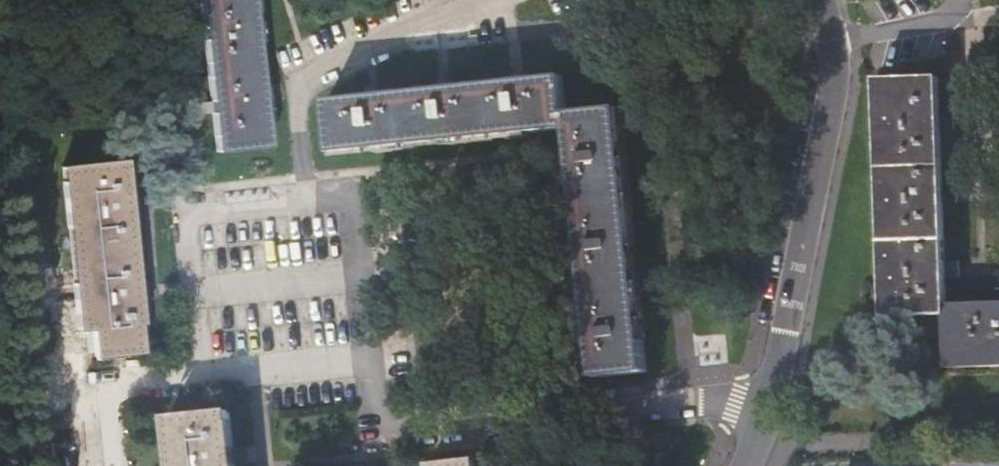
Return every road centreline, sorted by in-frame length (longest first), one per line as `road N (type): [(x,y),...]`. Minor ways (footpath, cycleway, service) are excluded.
road 1 (tertiary): [(743,465),(825,135),(826,50),(815,0)]

